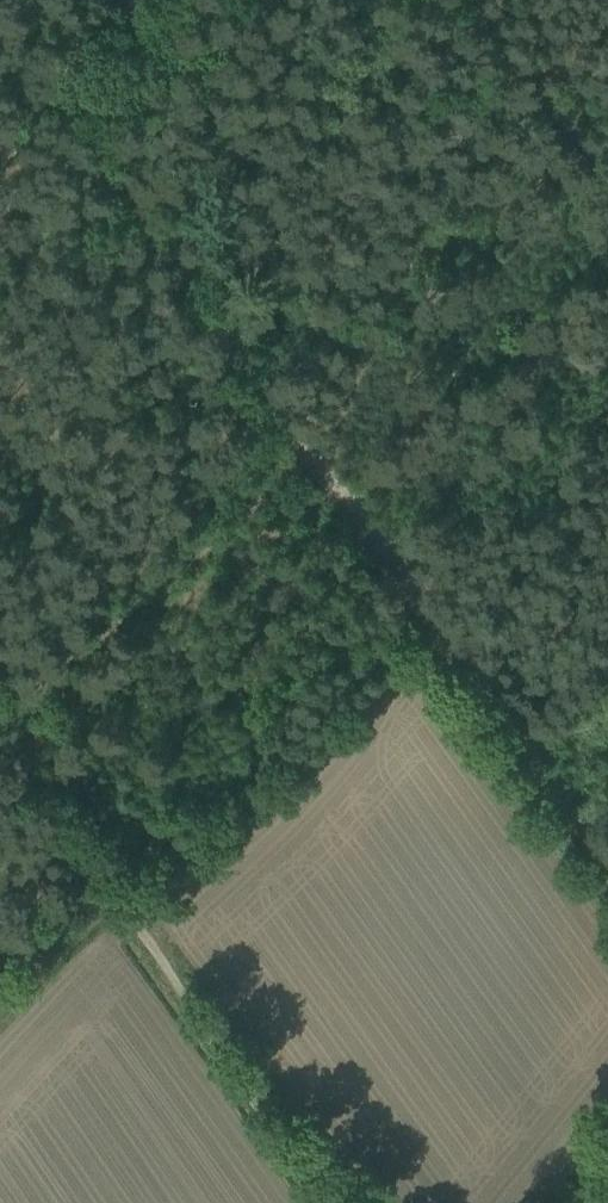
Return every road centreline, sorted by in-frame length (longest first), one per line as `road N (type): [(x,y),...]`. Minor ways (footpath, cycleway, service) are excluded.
road 1 (track): [(330,1202),(0,748)]
road 2 (track): [(74,0),(103,181),(313,459)]
road 3 (track): [(313,459),(607,894)]

